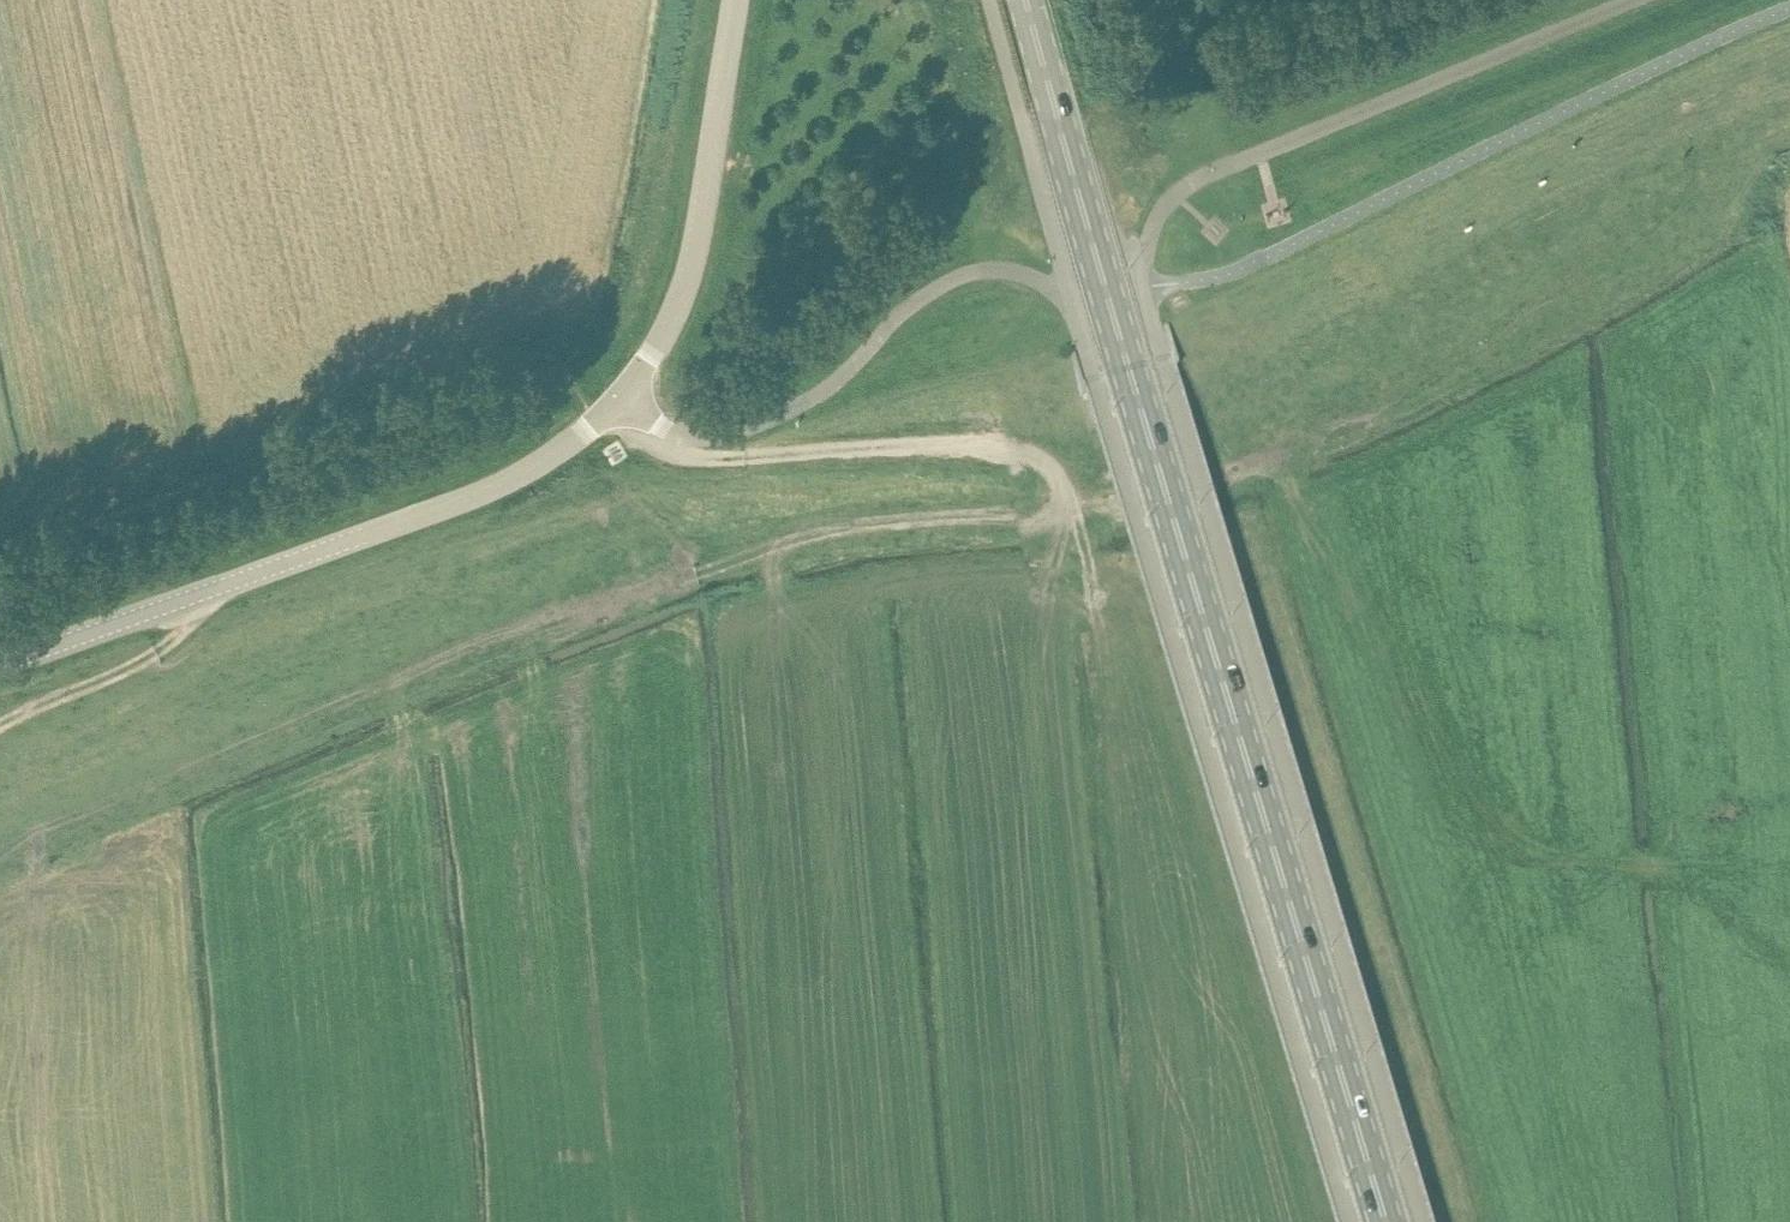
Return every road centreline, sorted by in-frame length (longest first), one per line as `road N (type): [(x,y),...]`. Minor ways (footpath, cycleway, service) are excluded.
road 1 (unclassified): [(1422,1221),(1151,309),(1148,249),(1165,207),(1206,177),(1629,0)]
road 2 (unclassified): [(1346,1221),(1070,303),(1014,273),(955,281),(924,296),(822,392),(722,438),(666,430),(624,395)]
road 3 (primary): [(1383,1221),(1029,0)]
road 4 (track): [(700,440),(718,456),(743,458),(1027,446),(1054,456),(1066,472),(1057,501),(1045,507),(793,537),(775,550),(773,594)]
road 5 (unclassified): [(0,676),(507,484),(624,395)]
road 6 (unclassified): [(0,571),(423,410)]
road 7 (unclassified): [(624,395),(656,349),(693,264),(736,0)]

